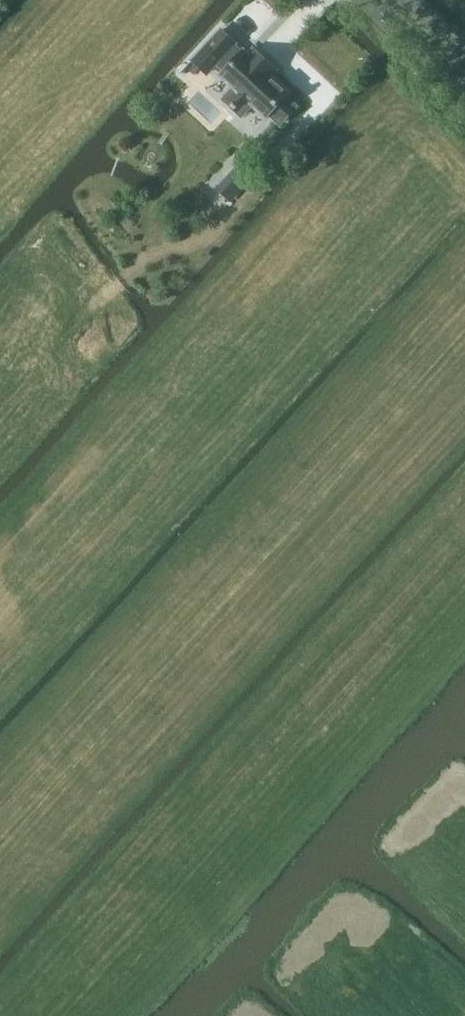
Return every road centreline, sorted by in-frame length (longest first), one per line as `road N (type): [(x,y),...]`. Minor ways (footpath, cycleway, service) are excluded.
road 1 (tertiary): [(464,93),(365,0)]

